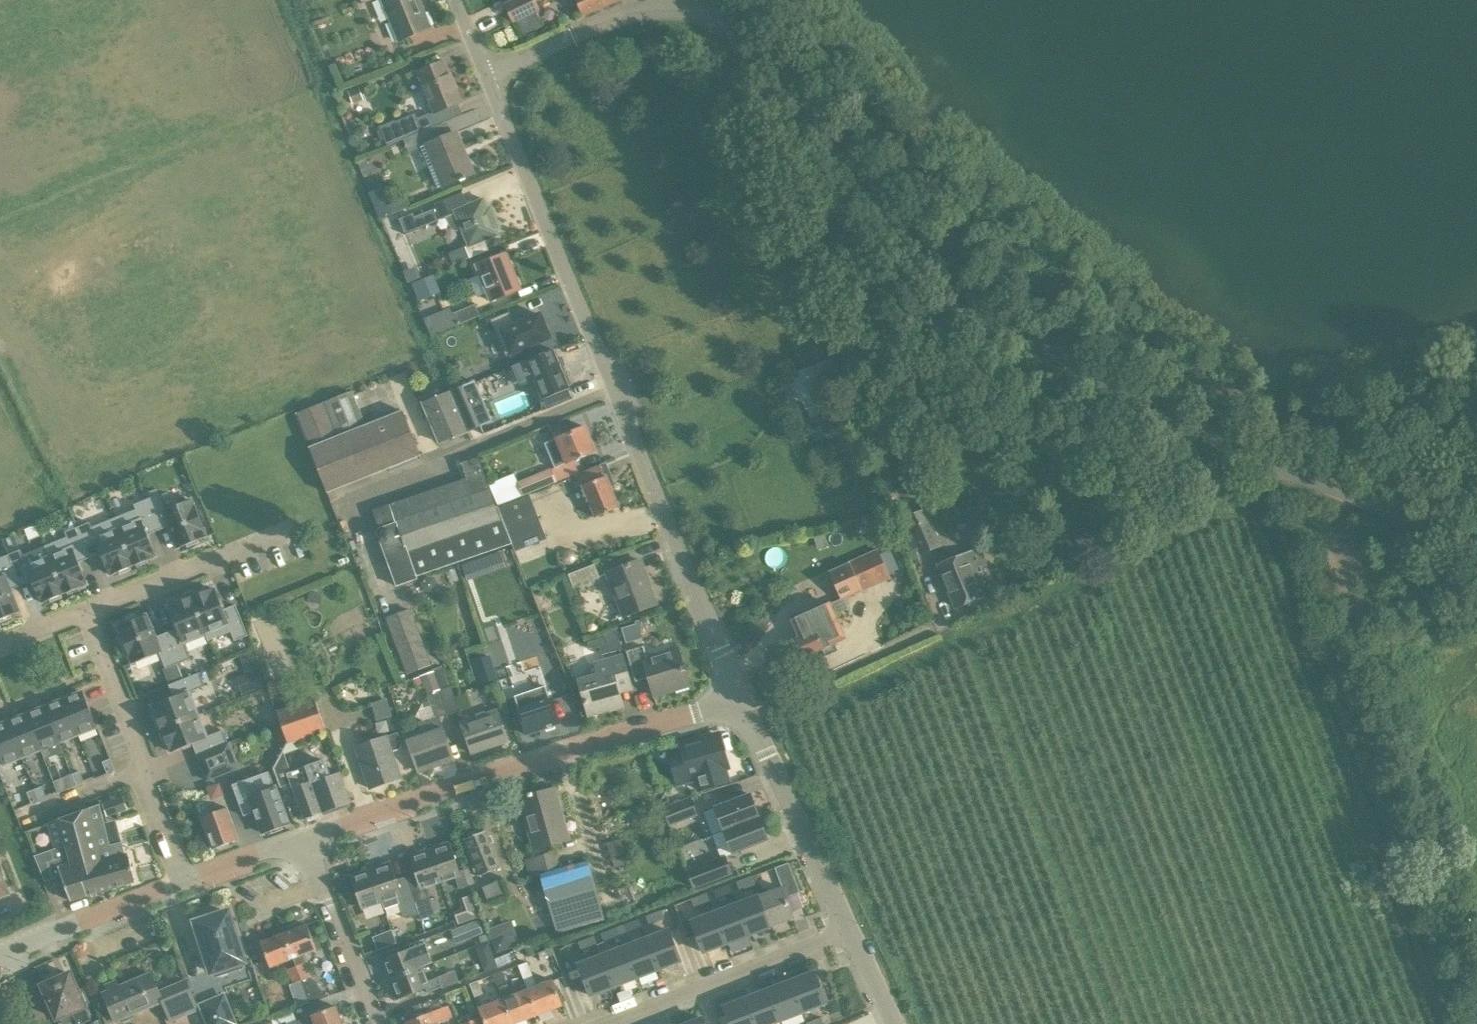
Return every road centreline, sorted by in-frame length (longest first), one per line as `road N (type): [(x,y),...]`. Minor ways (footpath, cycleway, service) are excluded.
road 1 (unclassified): [(486,75),(626,16),(688,11),(722,21),(919,248),(1067,359),(1222,440),(1343,491),(1434,523),(1476,528)]
road 2 (residential): [(743,700),(486,75)]
road 3 (residential): [(302,838),(743,700)]
road 4 (residential): [(603,1023),(850,929)]
road 5 (residential): [(850,929),(743,700)]
road 6 (residential): [(86,612),(292,529)]
road 7 (residential): [(374,1023),(302,838)]
road 8 (residential): [(0,954),(182,881)]
road 9 (residential): [(138,773),(143,759),(86,612)]
road 10 (residential): [(182,881),(302,838)]

